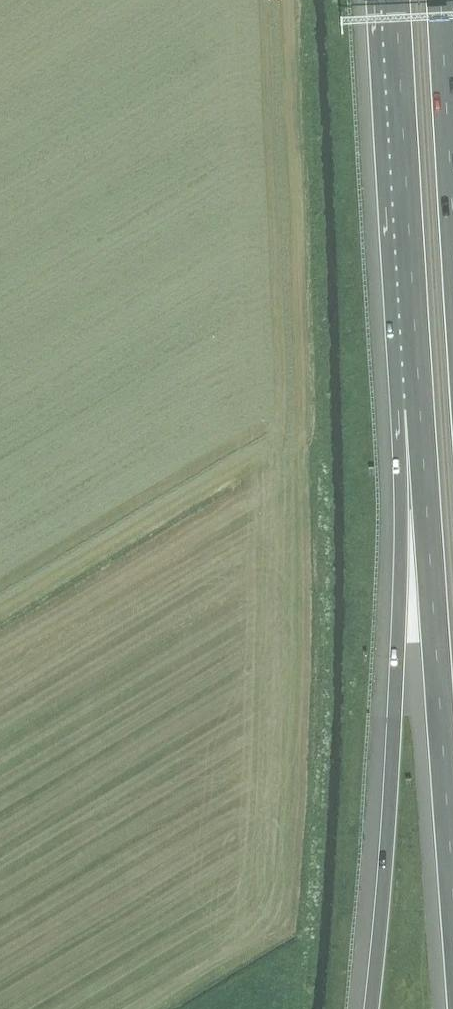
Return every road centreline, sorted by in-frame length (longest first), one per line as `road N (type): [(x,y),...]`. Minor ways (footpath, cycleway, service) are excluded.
road 1 (trunk): [(421,408),(374,1008)]
road 2 (motorway): [(421,408),(452,875)]
road 3 (motorway): [(396,0),(421,408)]
road 4 (motorway): [(452,260),(441,0)]

